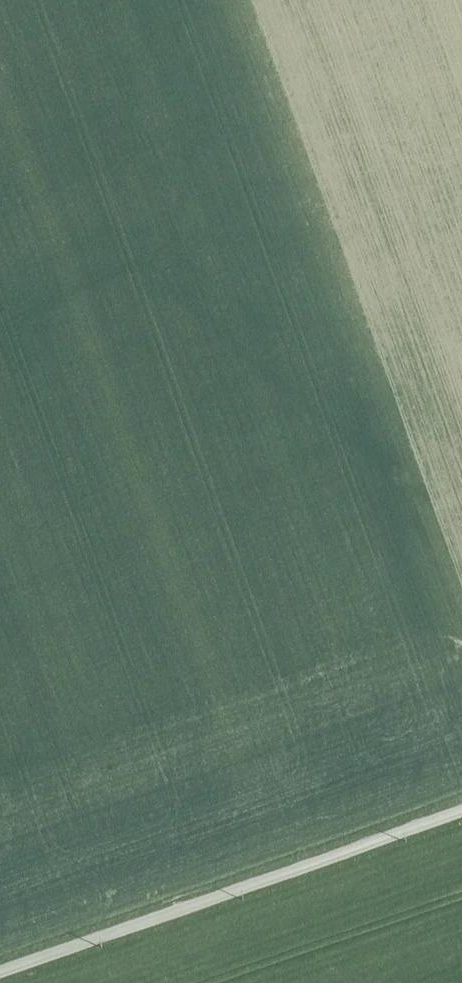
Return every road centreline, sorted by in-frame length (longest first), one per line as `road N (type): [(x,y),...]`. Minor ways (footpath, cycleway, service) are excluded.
road 1 (unclassified): [(0,972),(461,809)]

